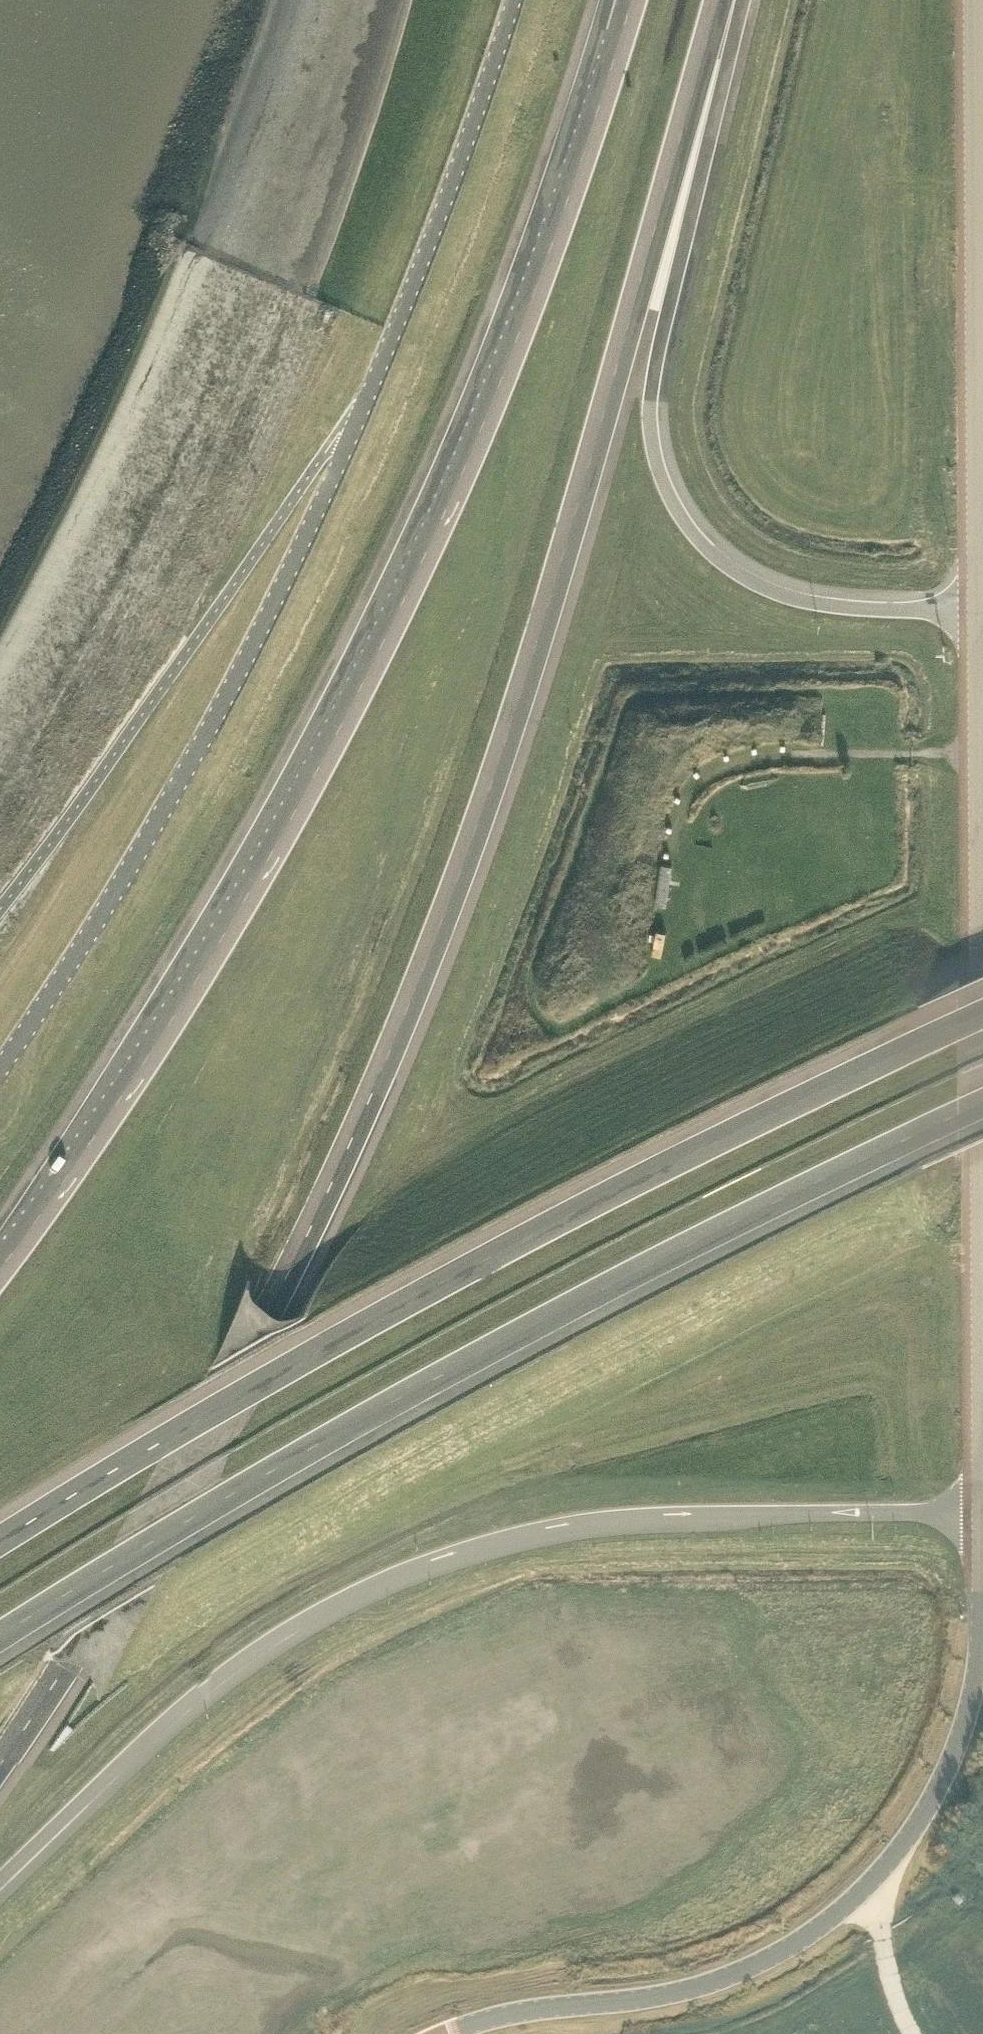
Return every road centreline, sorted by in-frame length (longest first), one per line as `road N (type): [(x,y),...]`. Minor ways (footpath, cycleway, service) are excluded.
road 1 (motorway): [(0,1758),(182,1476),(374,1088),(459,872),(534,644),(719,0)]
road 2 (motorway): [(622,28),(502,377),(355,698),(170,1019),(0,1267)]
road 3 (unclassified): [(0,1078),(196,752),(284,581),(398,323),(514,0)]
road 4 (motorway): [(0,1634),(355,1424),(695,1242),(982,1101)]
road 5 (motorway): [(982,1012),(656,1165),(332,1339),(0,1539)]
road 6 (motorway): [(0,1883),(222,1675),(385,1579),(512,1535),(614,1517),(981,1512)]
road 7 (tertiary): [(981,1512),(978,607)]
road 8 (tertiary): [(450,2033),(525,2014),(694,1990),(749,1971),(871,1888),(905,1846),(959,1746),(982,1638),(981,1512)]
road 9 (motorway): [(978,607),(821,602),(754,581),(703,544),(660,472),(650,402),(721,0)]
road 10 (tertiary): [(978,607),(975,0)]

